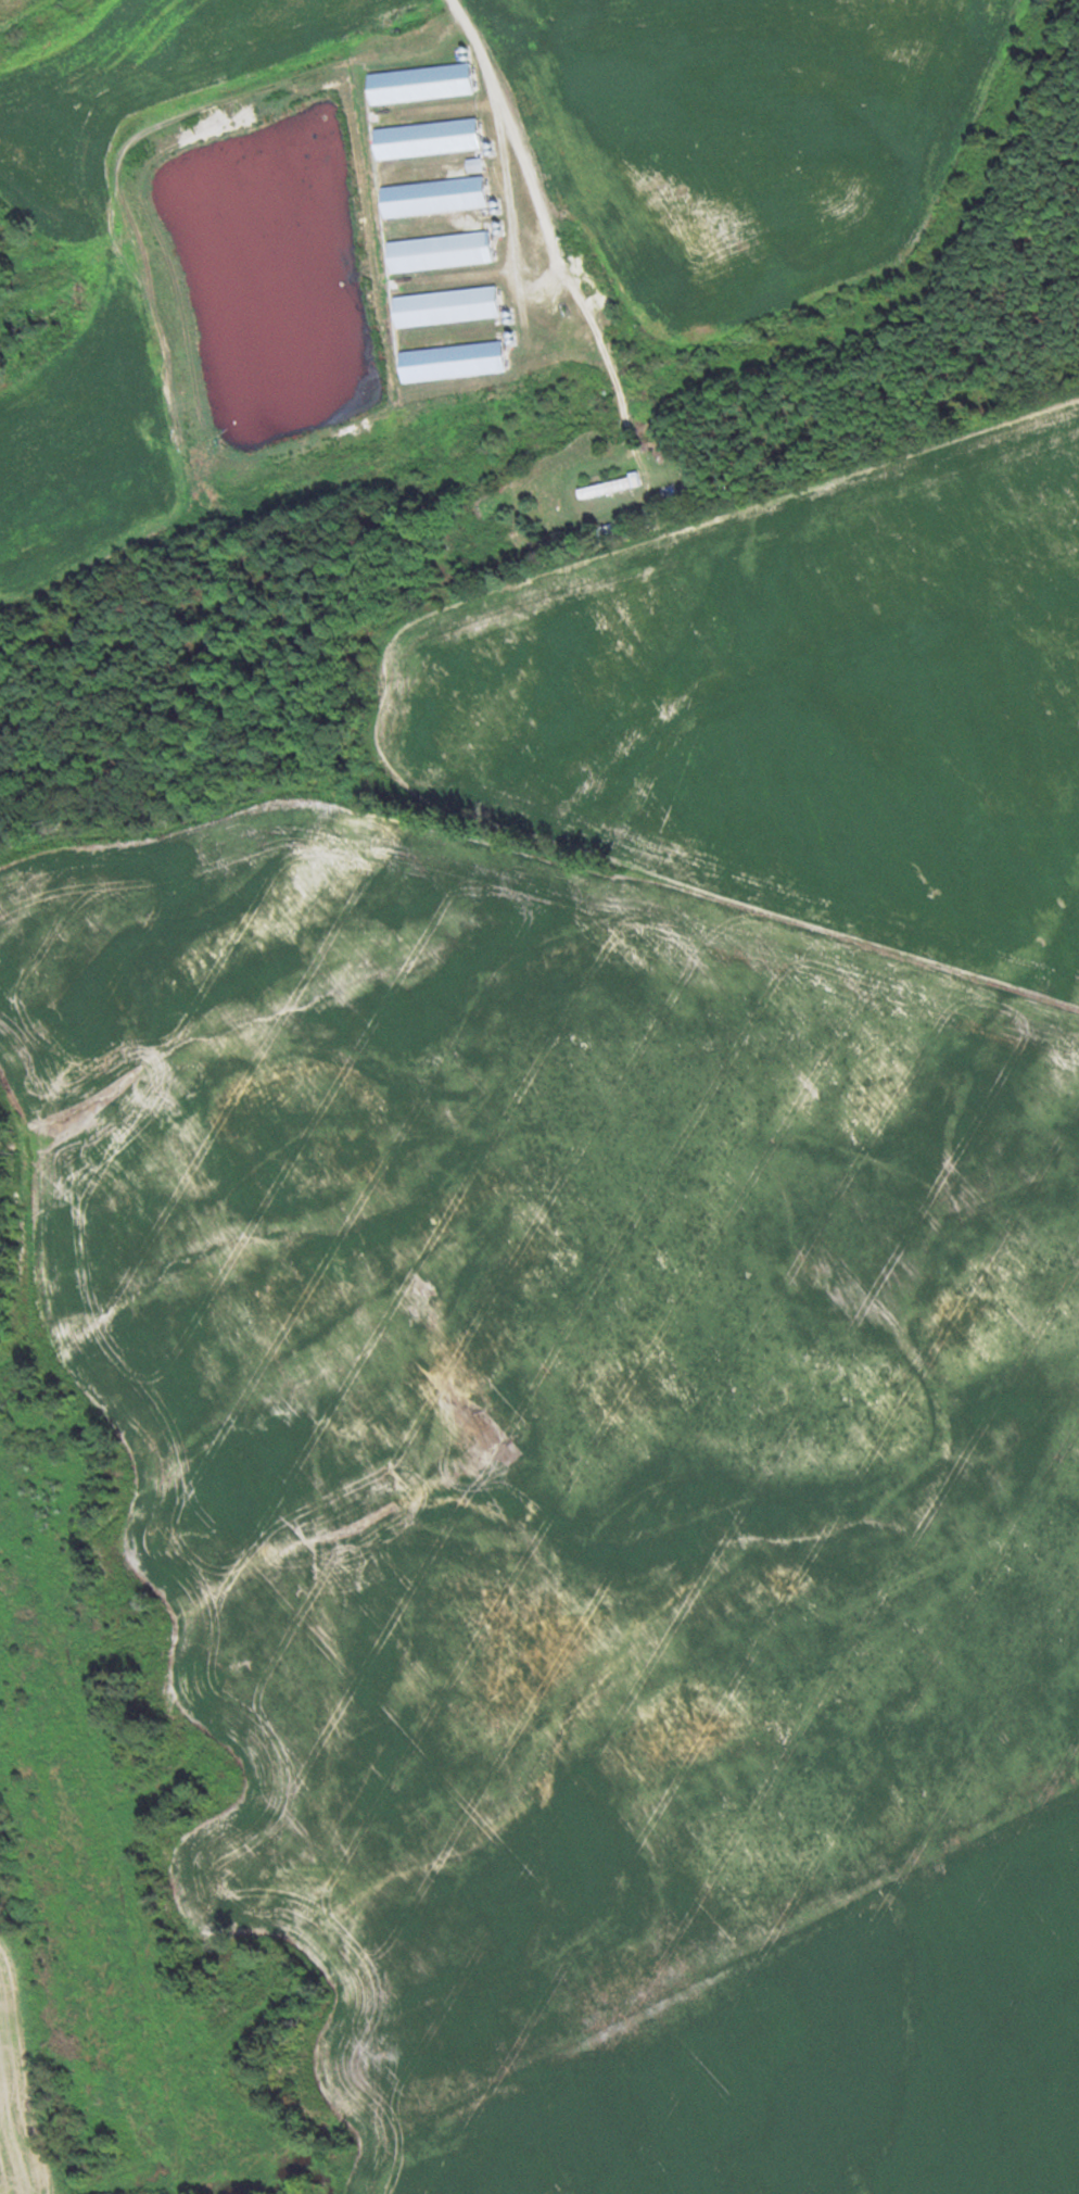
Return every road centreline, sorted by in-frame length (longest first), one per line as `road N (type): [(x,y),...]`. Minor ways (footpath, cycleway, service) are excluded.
road 1 (residential): [(639,477),(499,65),(457,0)]

